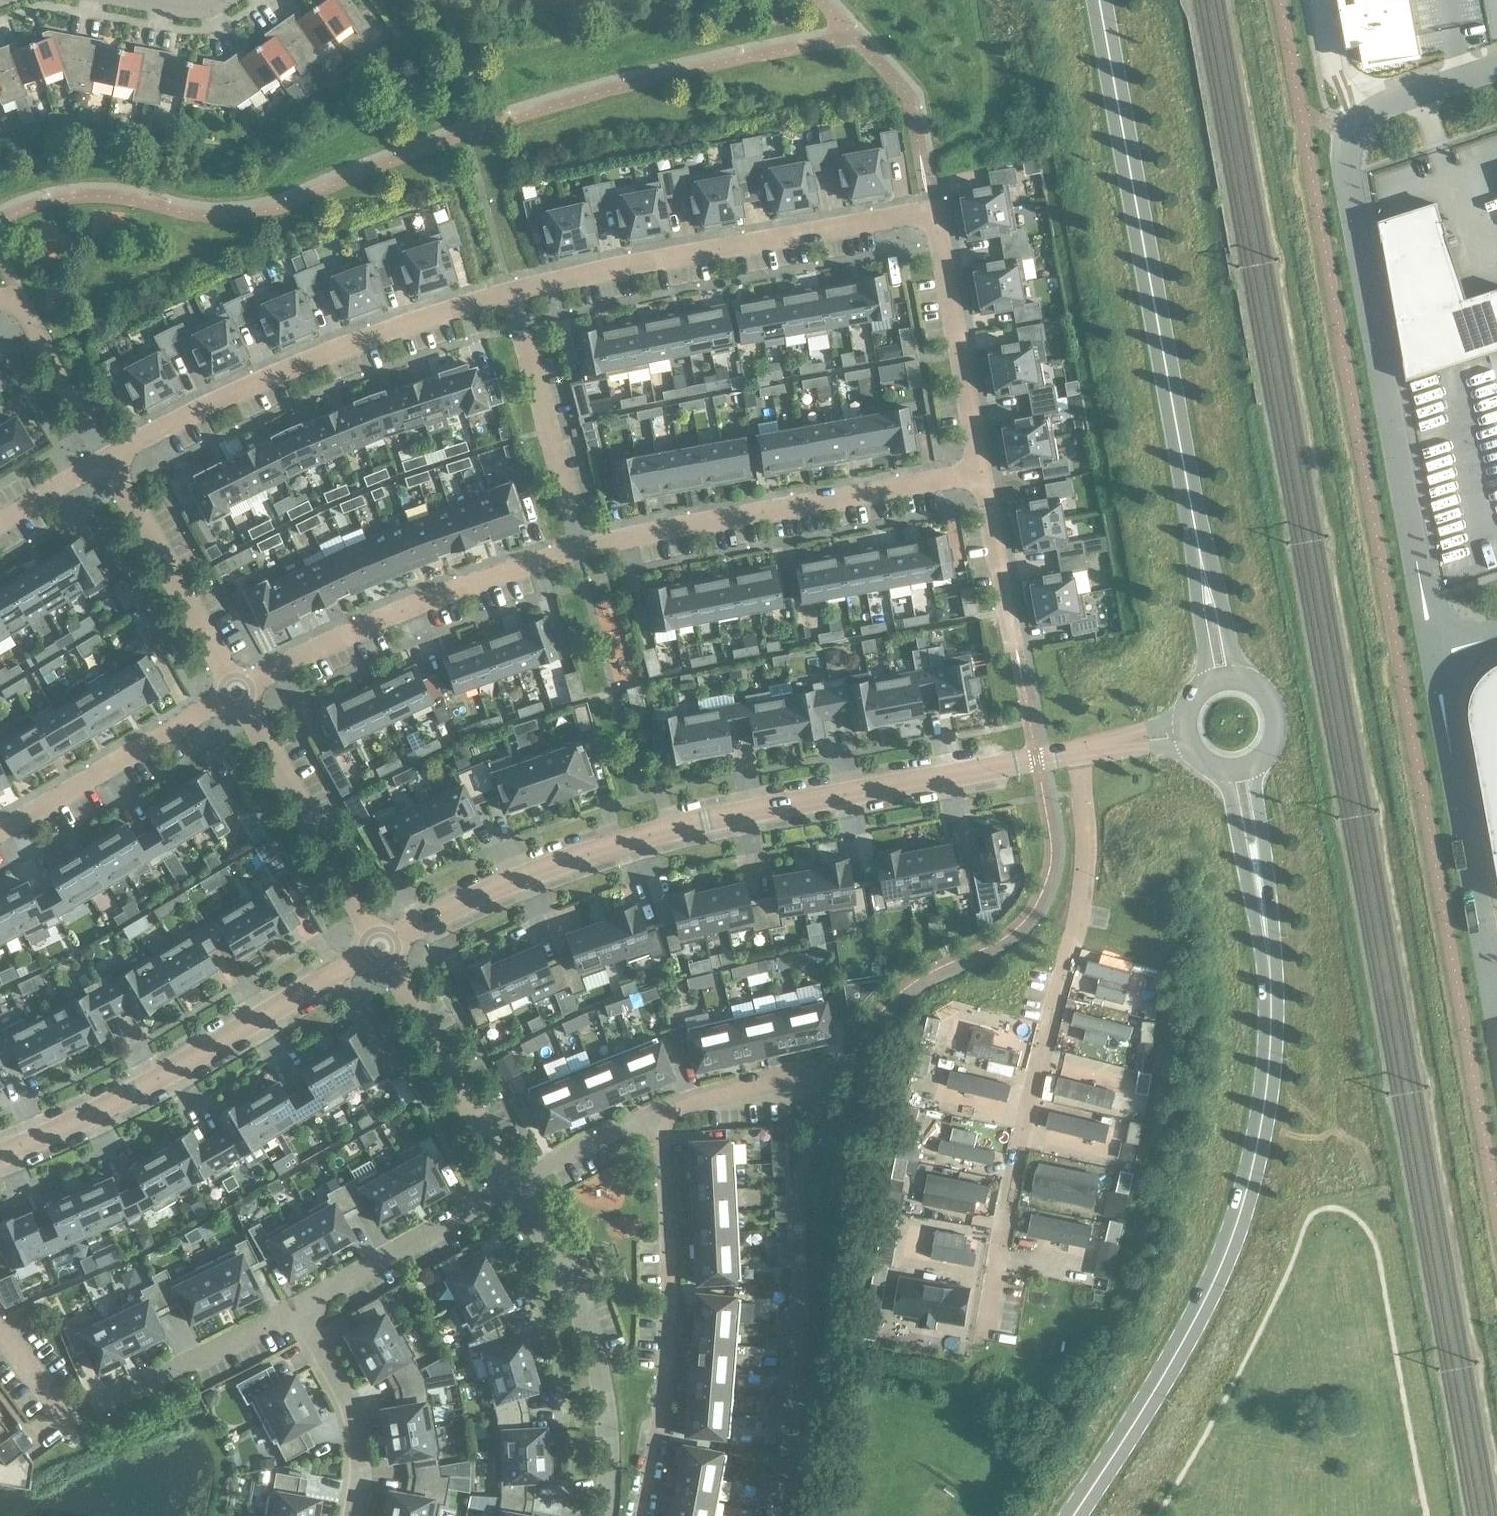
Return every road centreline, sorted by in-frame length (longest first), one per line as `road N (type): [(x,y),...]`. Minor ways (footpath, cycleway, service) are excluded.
road 1 (residential): [(1037,762),(665,829),(554,865),(378,954)]
road 2 (tertiary): [(1075,1515),(1173,1364),(1244,1206),(1271,1062),(1270,965)]
road 3 (residential): [(986,1330),(1083,899),(1077,752)]
road 4 (unclassified): [(1362,119),(1346,157),(1435,655)]
road 5 (tertiary): [(1099,0),(1195,527)]
road 6 (residential): [(97,462),(244,390),(508,294)]
road 7 (residential): [(508,294),(931,212)]
road 8 (residential): [(378,954),(231,1043),(0,1150)]
road 9 (residential): [(575,552),(983,473)]
road 10 (residential): [(642,1515),(669,1306),(657,1117)]
road 11 (residential): [(236,692),(324,642),(575,552)]
road 12 (unclassified): [(1435,655),(1496,1001)]
road 13 (residential): [(605,1515),(609,1427),(601,1371),(514,1186)]
road 14 (residential): [(236,692),(378,954)]
road 15 (residential): [(0,832),(236,692)]
road 16 (residential): [(53,1419),(303,1312)]
road 17 (residential): [(514,1186),(378,954)]
road 18 (residential): [(97,462),(236,692)]
road 19 (residential): [(575,552),(571,511),(508,294)]
road 20 (residential): [(983,473),(931,212)]
road 21 (residential): [(303,1312),(514,1186)]
road 22 (residential): [(354,1515),(360,1445),(303,1312)]
road 23 (tertiary): [(1270,965),(1260,758)]
road 24 (tertiary): [(1221,767),(1270,965)]
road 25 (residential): [(1017,654),(983,473)]
road 26 (residential): [(657,1117),(831,1069)]
road 27 (tertiary): [(1195,527),(1208,688)]
road 28 (tertiary): [(1237,681),(1195,527)]
road 29 (residential): [(514,1186),(657,1117)]
road 30 (residential): [(97,462),(36,329)]
road 31 (unclassified): [(1496,67),(1387,101),(1362,119)]
road 32 (unclassified): [(1324,0),(1341,81),(1362,119)]

